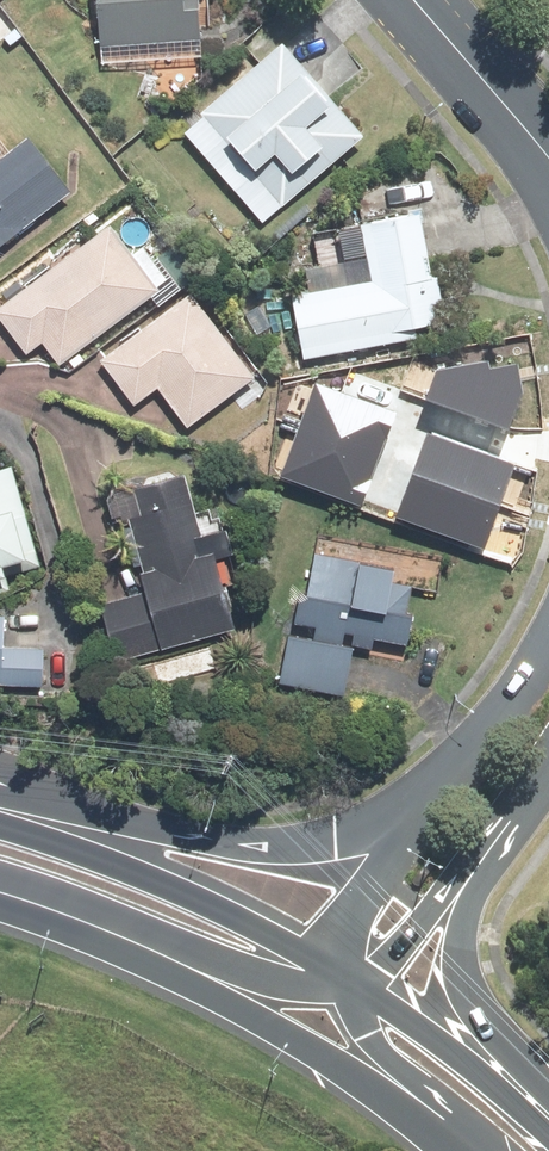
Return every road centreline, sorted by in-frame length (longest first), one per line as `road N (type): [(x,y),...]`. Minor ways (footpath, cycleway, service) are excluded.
road 1 (primary): [(0,794),(285,844),(339,835),(448,785)]
road 2 (primary): [(444,1150),(365,1087),(222,1001),(72,928)]
road 3 (primary): [(0,829),(155,882),(349,979)]
road 4 (primary): [(510,819),(467,928),(466,969),(481,1016),(548,1124)]
road 5 (primary): [(349,979),(277,985),(169,947),(72,928)]
road 6 (primary): [(349,979),(444,1043),(548,1131)]
road 7 (tertiary): [(510,819),(391,956),(349,979)]
road 8 (tertiary): [(349,979),(355,934),(374,886),(448,785)]
road 9 (tertiary): [(410,0),(548,162)]
road 10 (primary): [(459,1150),(359,1021),(349,979)]
road 11 (tertiary): [(448,785),(548,644)]

